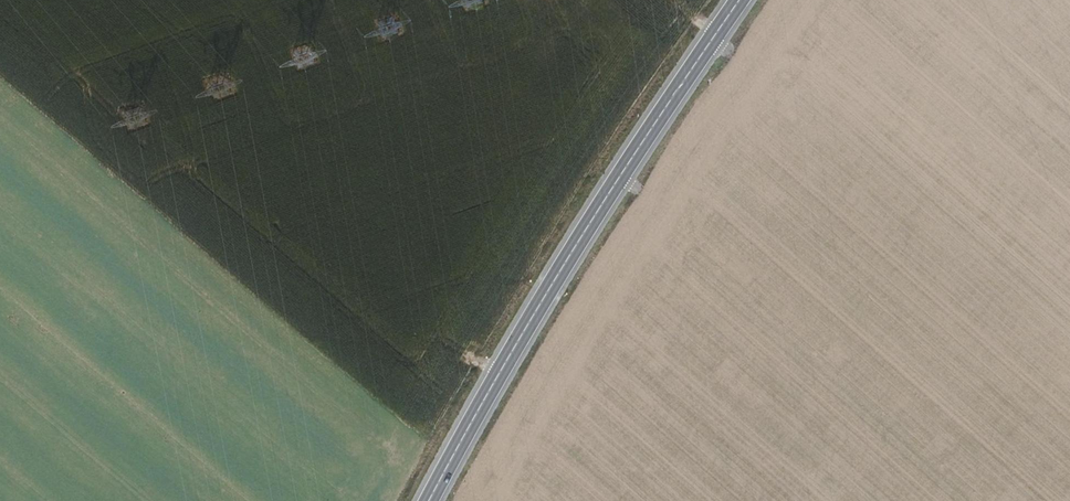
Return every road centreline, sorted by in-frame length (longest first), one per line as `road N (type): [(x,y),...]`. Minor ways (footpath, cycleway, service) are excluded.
road 1 (secondary): [(740,0),(557,277),(429,500)]

